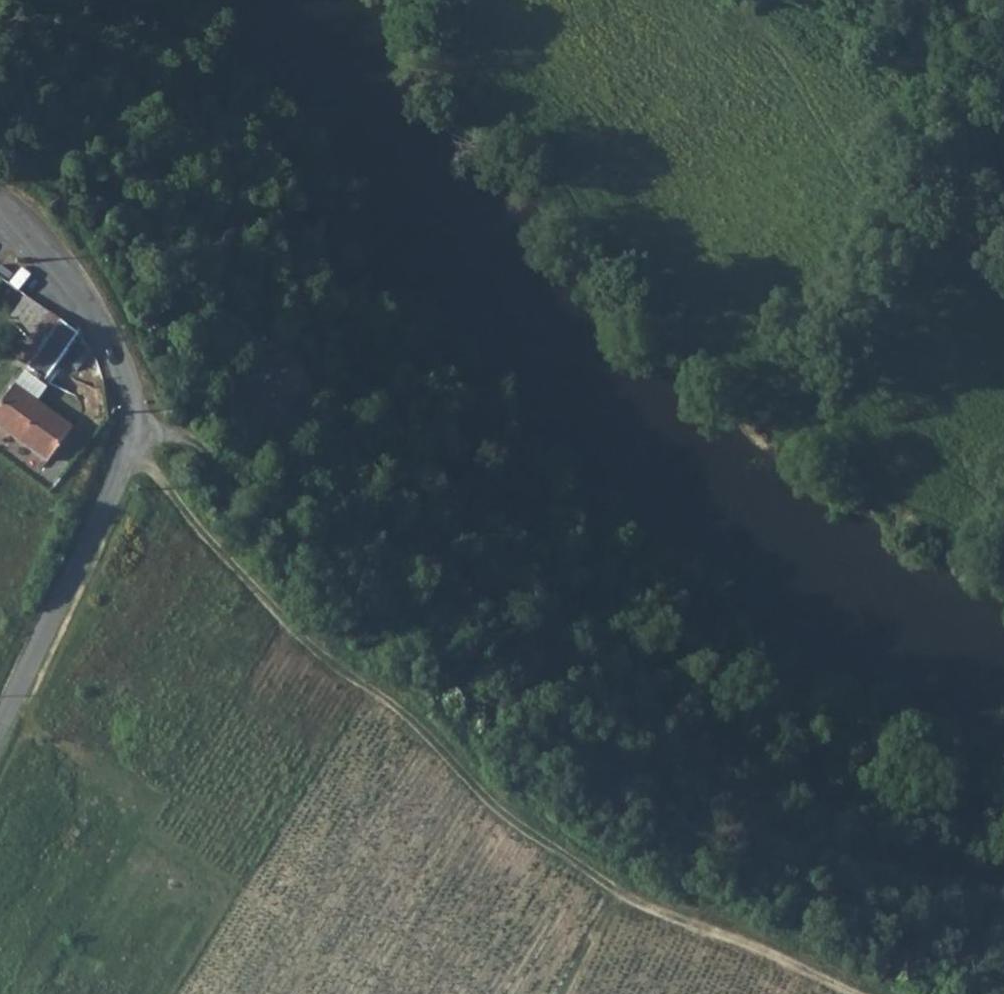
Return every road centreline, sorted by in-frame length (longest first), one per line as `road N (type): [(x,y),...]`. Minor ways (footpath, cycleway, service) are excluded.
road 1 (unclassified): [(0,730),(133,458),(138,427),(111,342),(0,208)]

